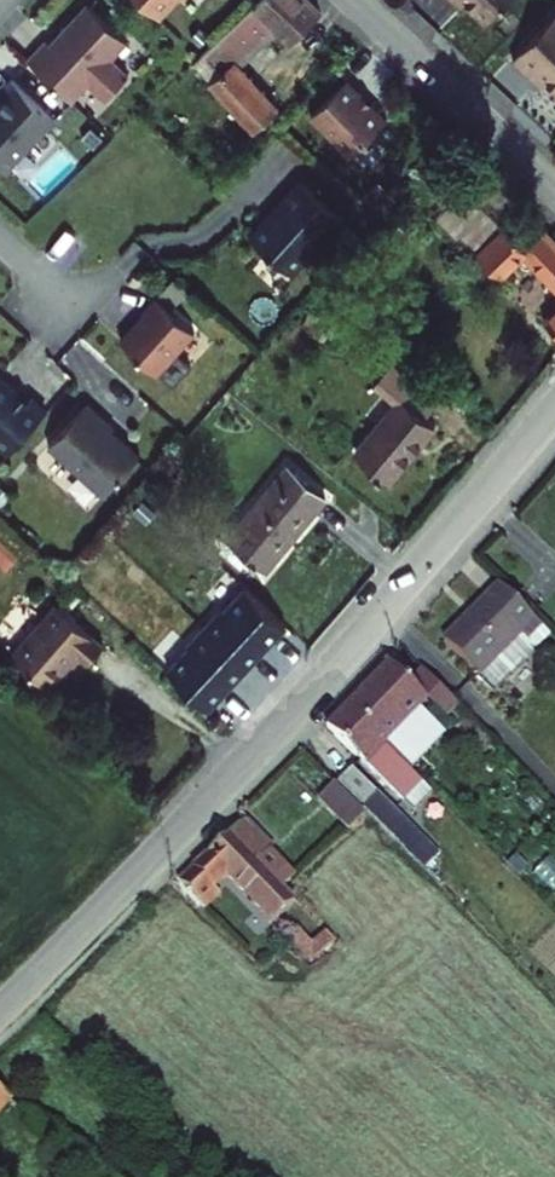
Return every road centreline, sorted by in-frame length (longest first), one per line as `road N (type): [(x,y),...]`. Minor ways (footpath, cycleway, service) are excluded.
road 1 (residential): [(163,846),(306,700),(554,413)]
road 2 (residential): [(554,188),(354,0)]
road 3 (unclassified): [(0,1012),(163,846)]

